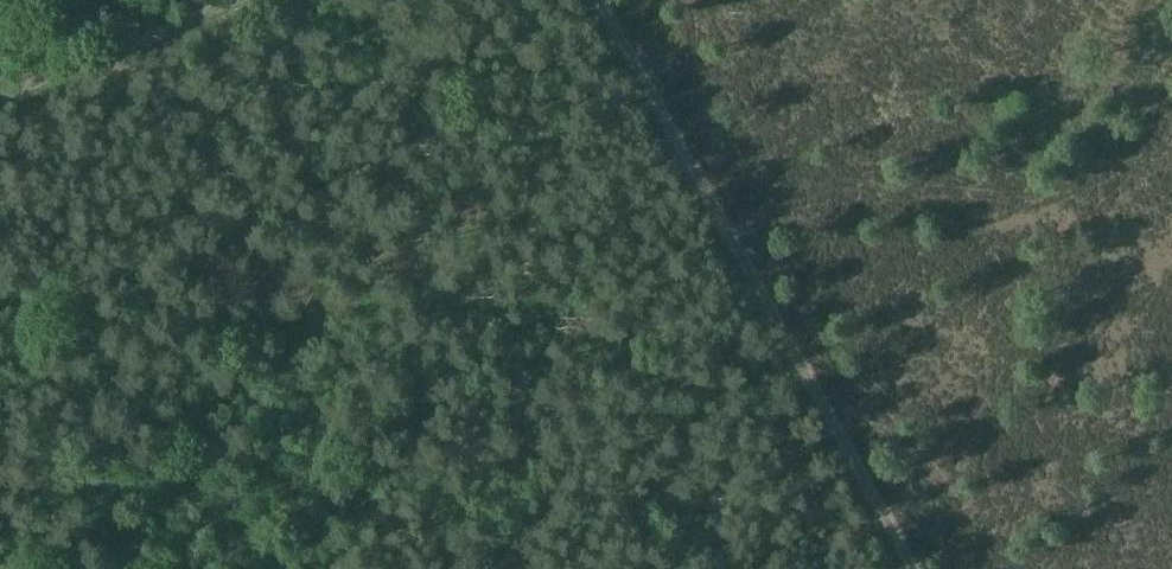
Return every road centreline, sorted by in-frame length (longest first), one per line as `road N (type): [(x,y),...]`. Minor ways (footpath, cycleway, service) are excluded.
road 1 (track): [(505,568),(555,0)]

